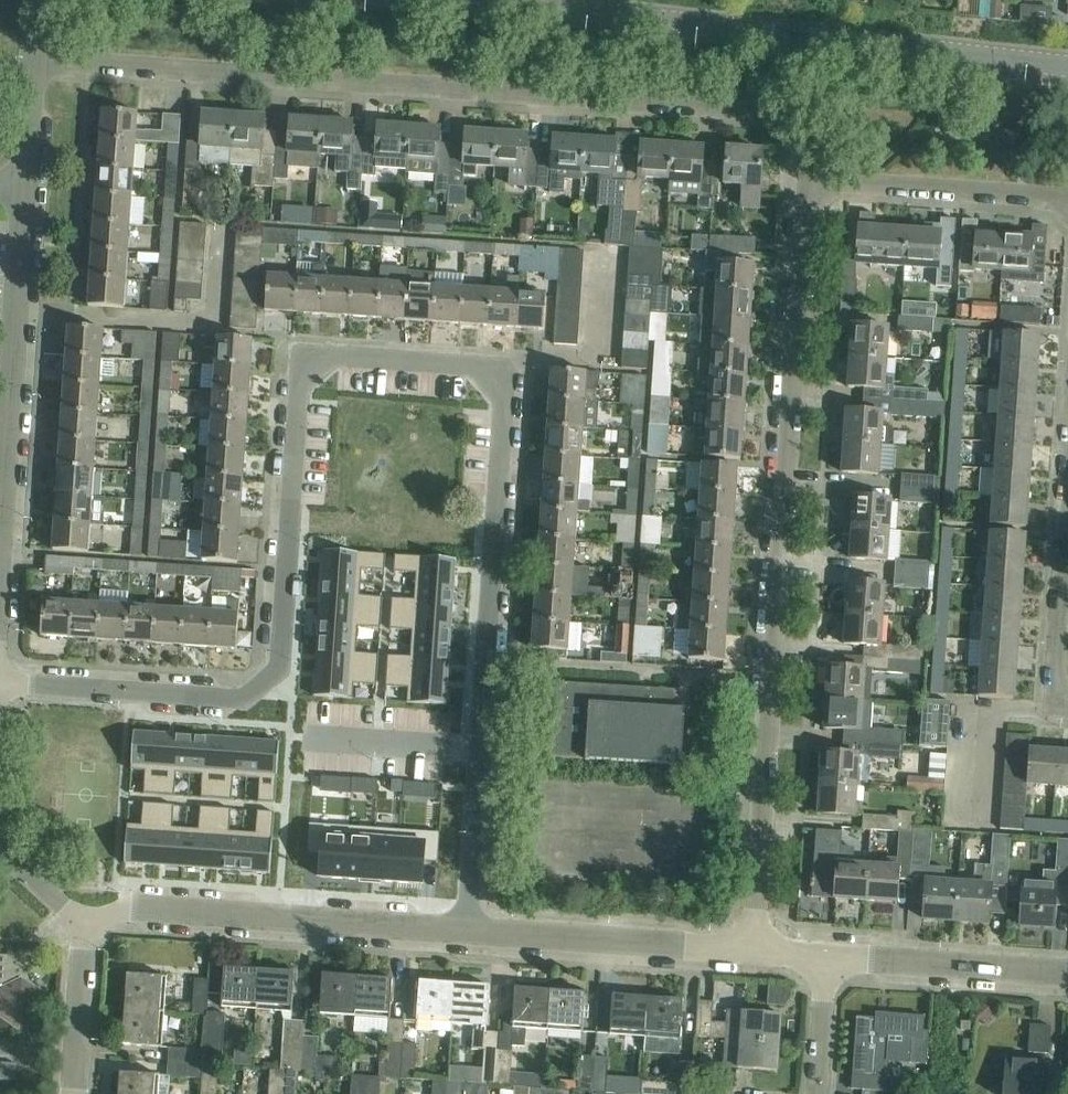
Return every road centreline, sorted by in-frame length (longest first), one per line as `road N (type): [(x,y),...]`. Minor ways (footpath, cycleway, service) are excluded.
road 1 (residential): [(0,682),(244,699),(280,667),(300,379),(336,355),(473,366),(501,376),(467,928)]
road 2 (unclassified): [(826,167),(771,111),(33,60)]
road 3 (residential): [(753,950),(805,219),(826,167)]
road 4 (secondary): [(1067,65),(489,0)]
road 5 (tertiary): [(467,928),(137,907),(85,919)]
road 6 (residential): [(0,561),(25,187)]
road 7 (tertiary): [(753,950),(467,928)]
road 8 (residential): [(1067,198),(861,184),(826,167)]
road 9 (tertiary): [(1067,973),(826,956)]
road 10 (residential): [(1067,704),(1055,679),(1067,486)]
road 11 (tertiary): [(71,1093),(85,919)]
road 12 (residential): [(817,1093),(826,956)]
road 13 (residential): [(25,187),(33,60)]

